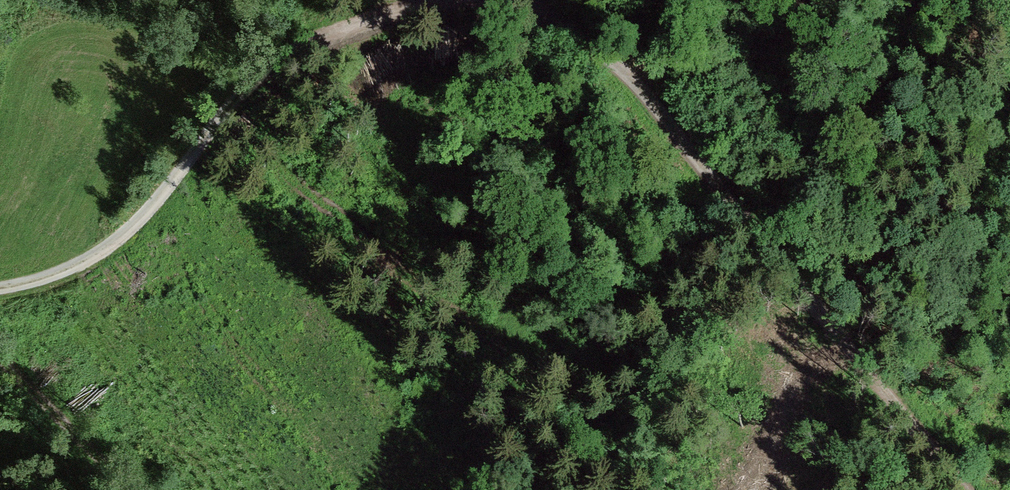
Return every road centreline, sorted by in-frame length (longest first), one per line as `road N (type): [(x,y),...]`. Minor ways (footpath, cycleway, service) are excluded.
road 1 (track): [(514,0),(599,50),(965,489)]
road 2 (track): [(448,0),(347,27),(267,67),(102,253),(63,273),(0,288)]
road 3 (track): [(0,368),(122,489)]

